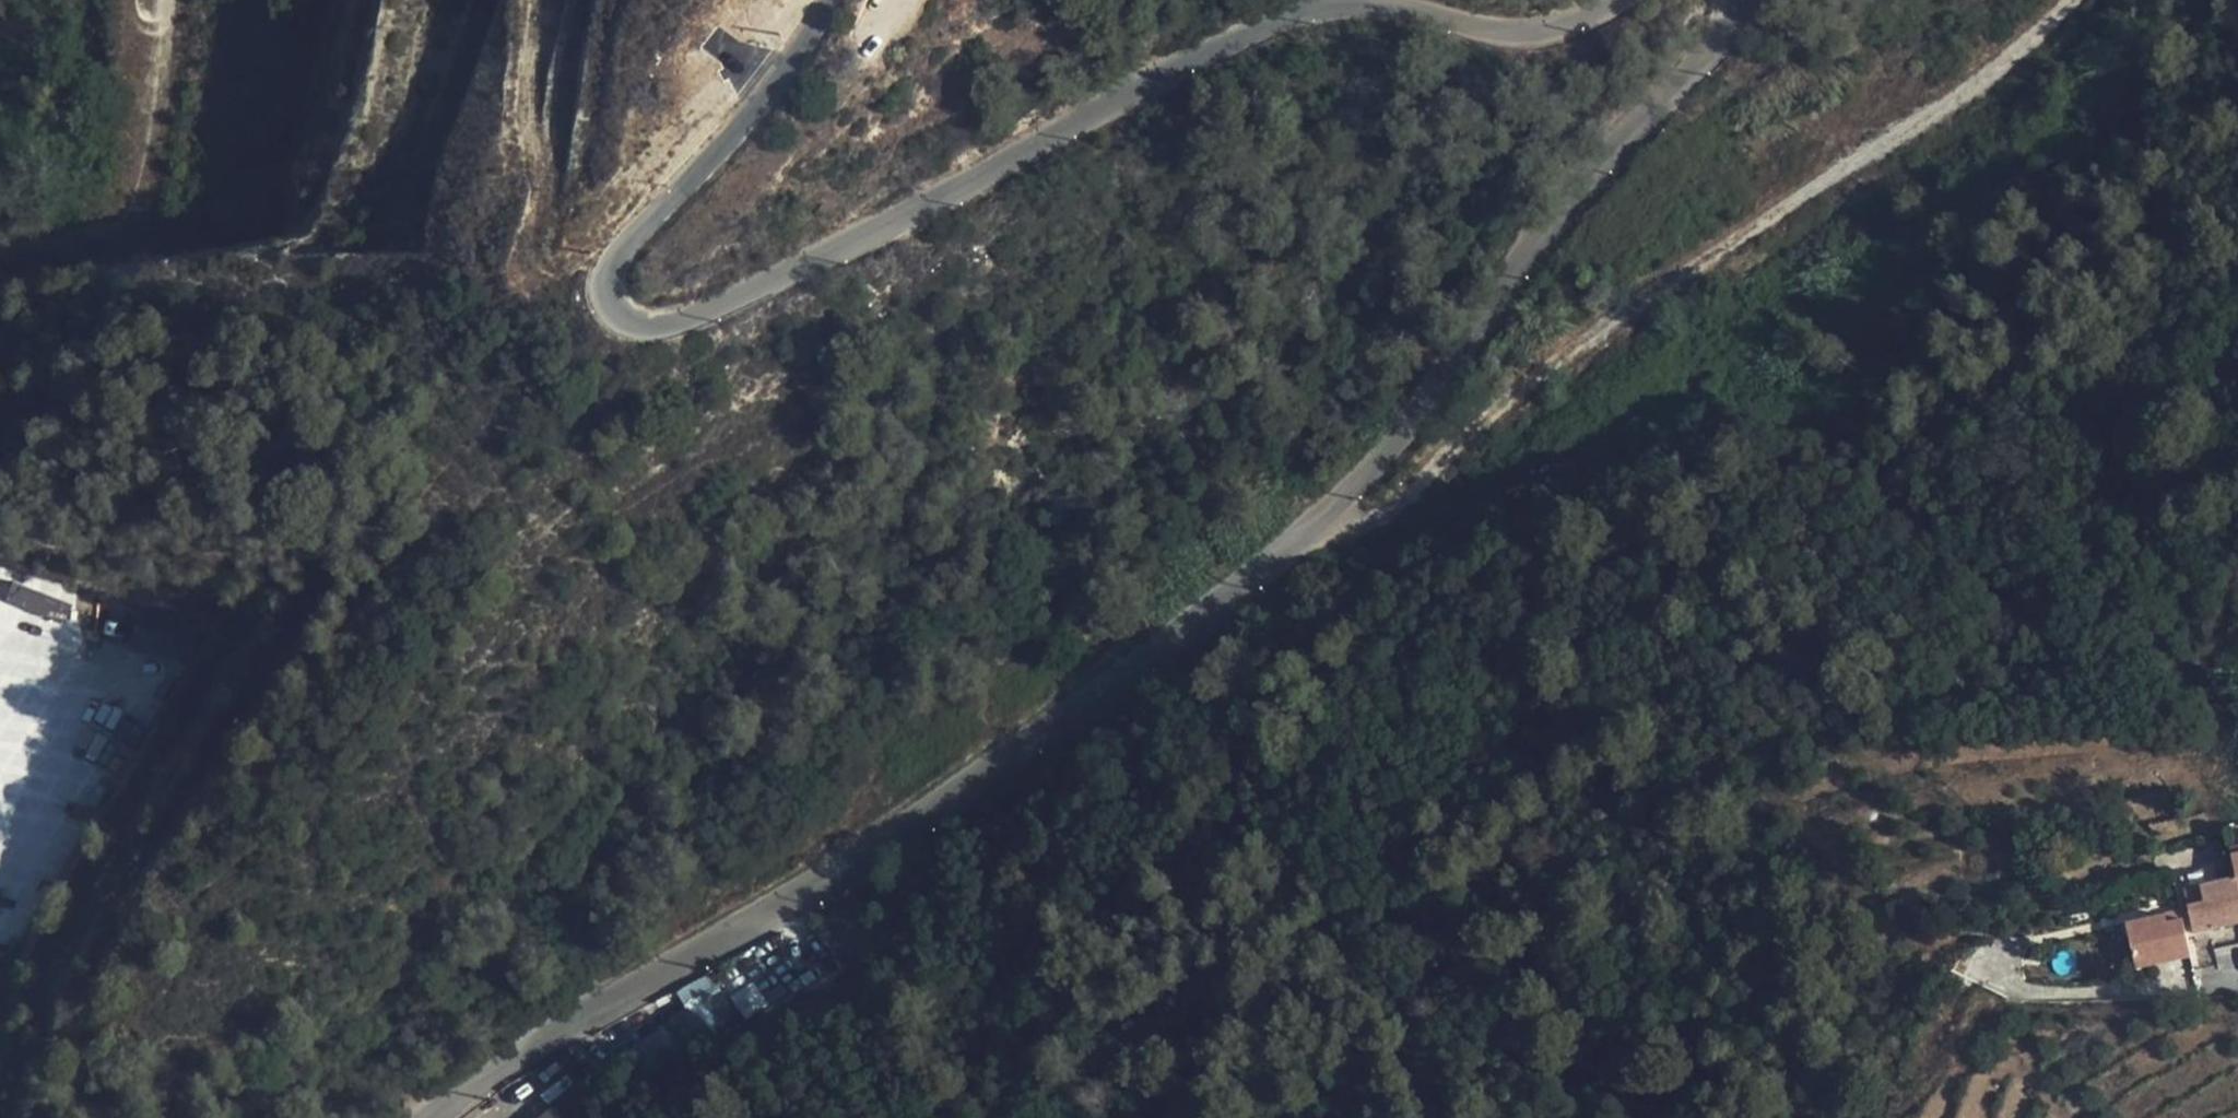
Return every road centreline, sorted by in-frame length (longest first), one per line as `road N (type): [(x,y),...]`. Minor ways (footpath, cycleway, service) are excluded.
road 1 (unclassified): [(429,1117),(830,876),(1067,717),(1304,529),(1413,418),(1576,191),(1719,44),(1738,0)]
road 2 (unclassified): [(1621,0),(1530,33),(1373,7),(1296,15),(1254,29),(888,227),(708,313),(662,322),(619,311),(605,286),(618,251),(753,110),(828,0)]
road 3 (track): [(1304,529),(1354,522),(1400,502),(1583,339),(1980,81),(2069,0)]

